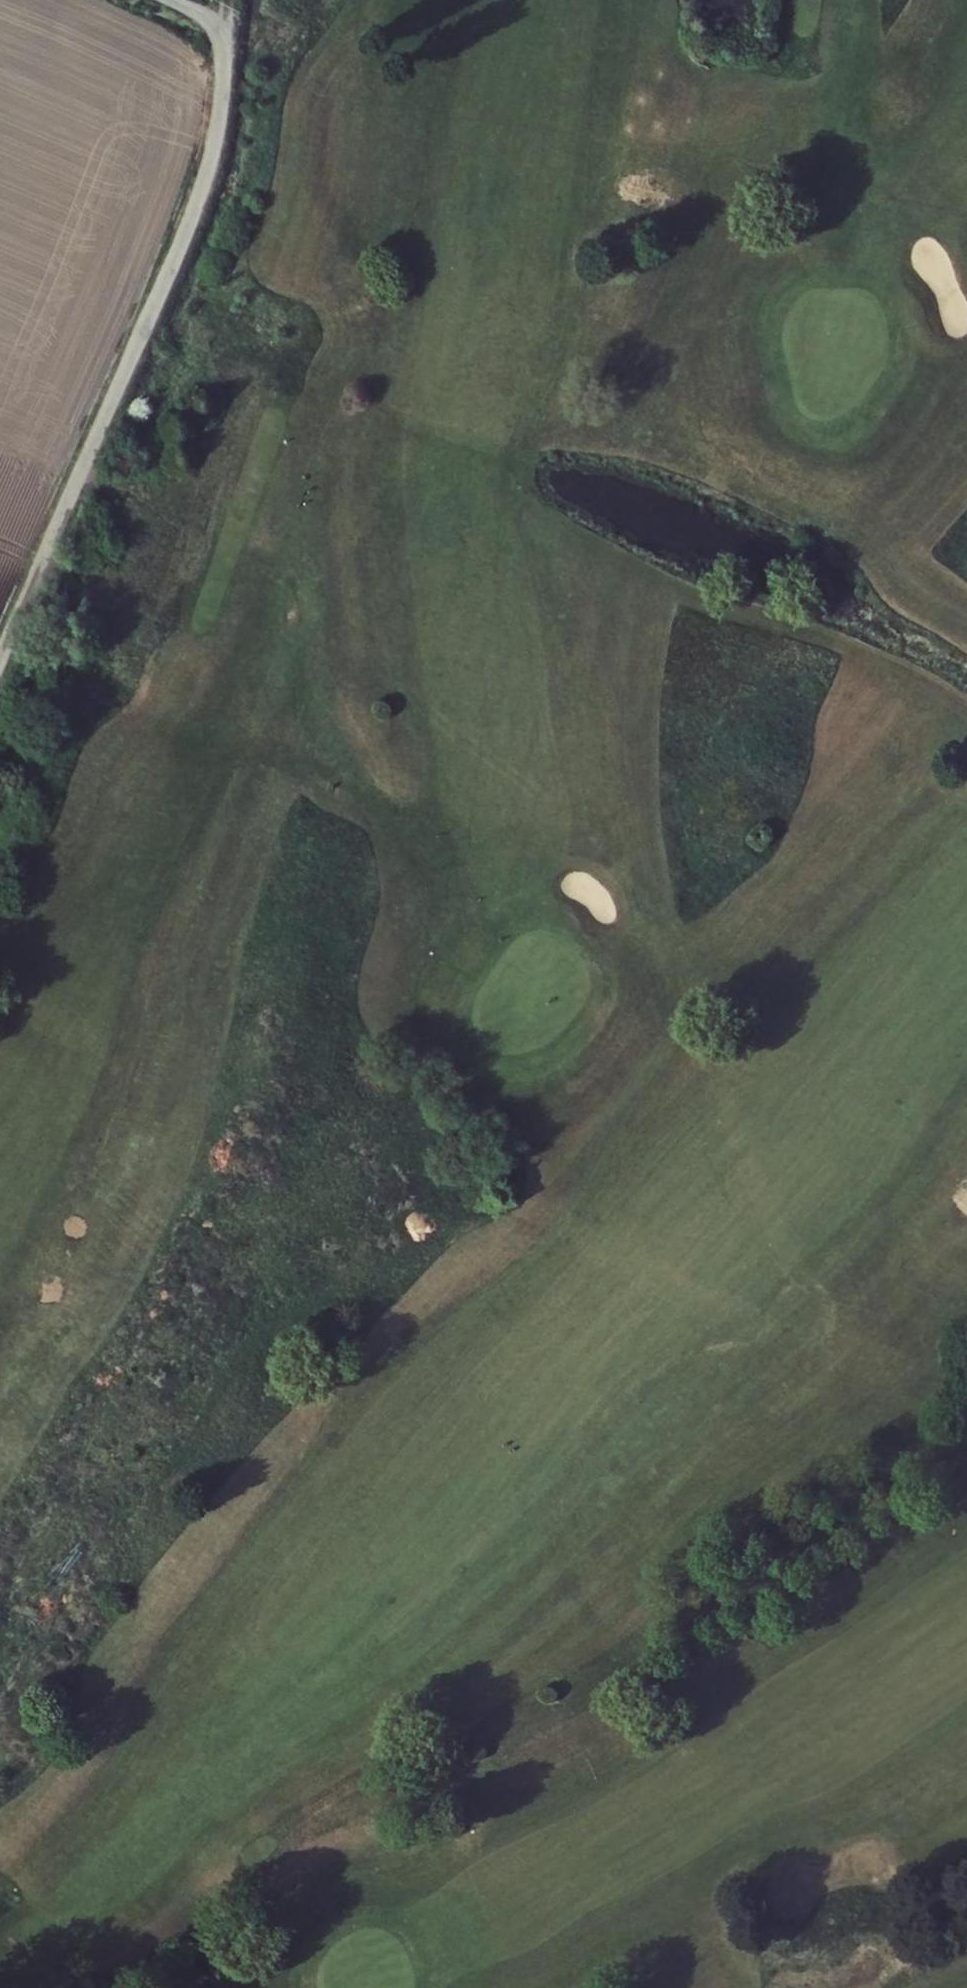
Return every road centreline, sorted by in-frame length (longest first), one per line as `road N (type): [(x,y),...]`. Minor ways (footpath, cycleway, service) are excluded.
road 1 (track): [(0,664),(202,192),(223,111),(230,30),(166,0)]

